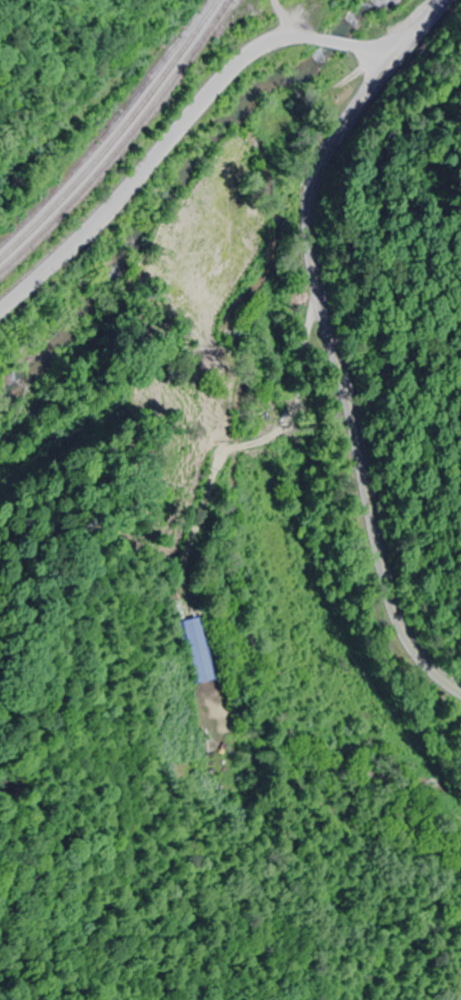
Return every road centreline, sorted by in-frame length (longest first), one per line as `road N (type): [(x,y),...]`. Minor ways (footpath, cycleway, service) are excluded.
road 1 (tertiary): [(460,690),(411,642),(390,591),(310,239),(323,164),(395,63)]
road 2 (residential): [(395,63),(295,35),(255,47),(225,71),(99,219),(0,311)]

